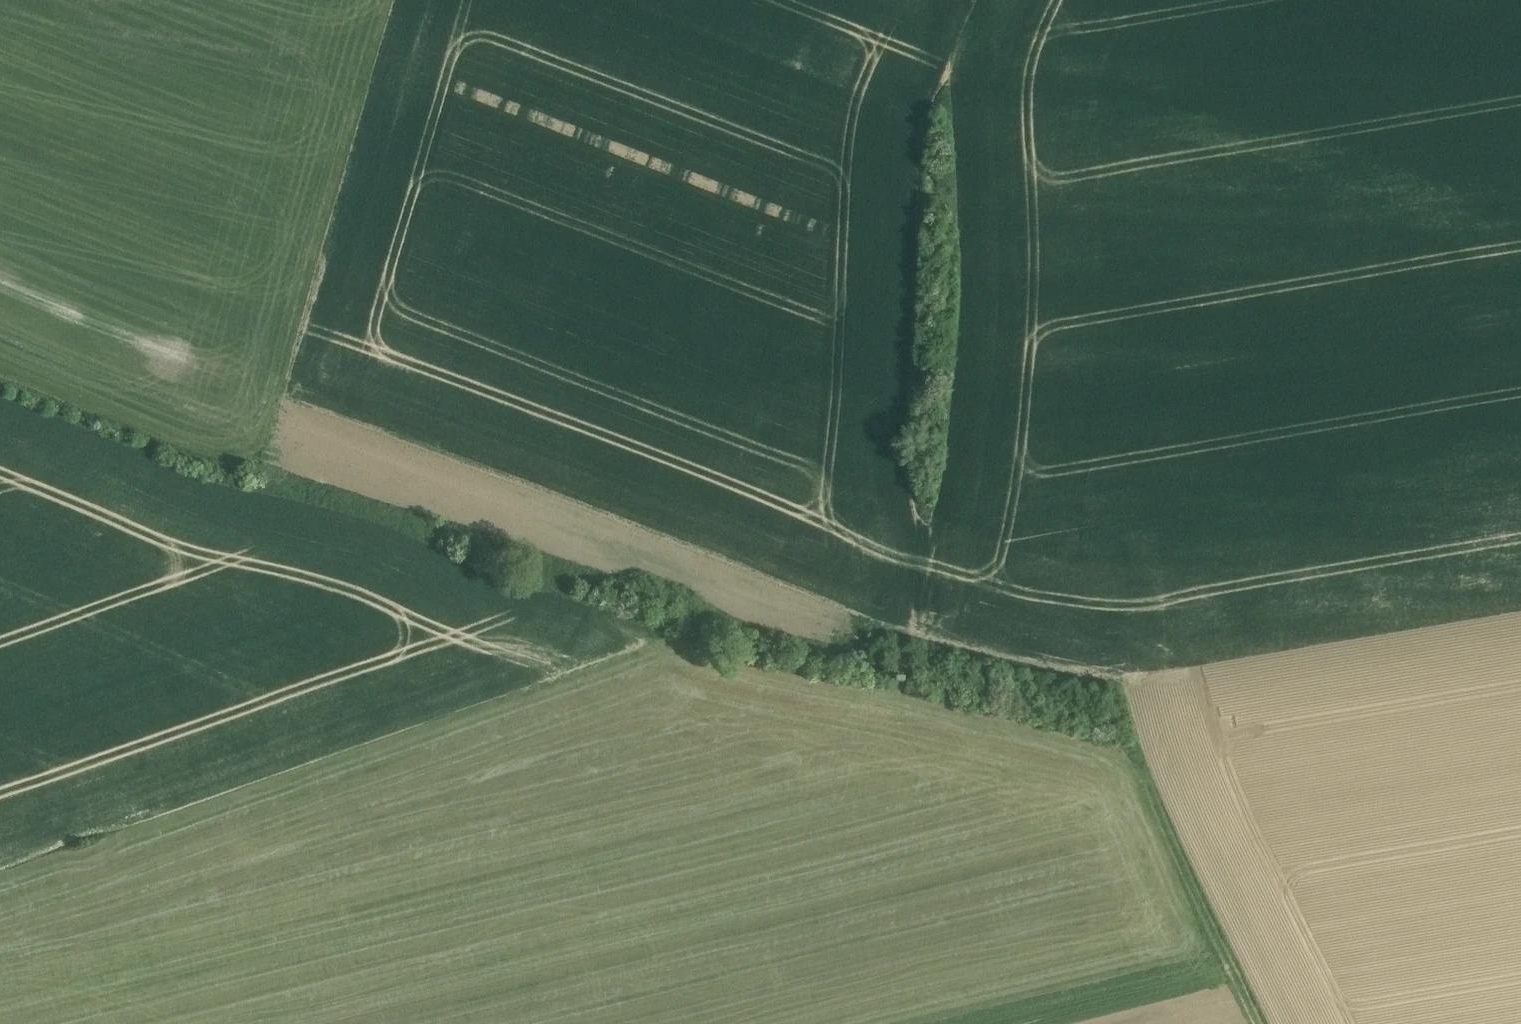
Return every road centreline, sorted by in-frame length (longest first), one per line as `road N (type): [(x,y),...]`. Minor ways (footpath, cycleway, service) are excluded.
road 1 (track): [(0,882),(540,692)]
road 2 (track): [(1109,728),(1256,1023)]

